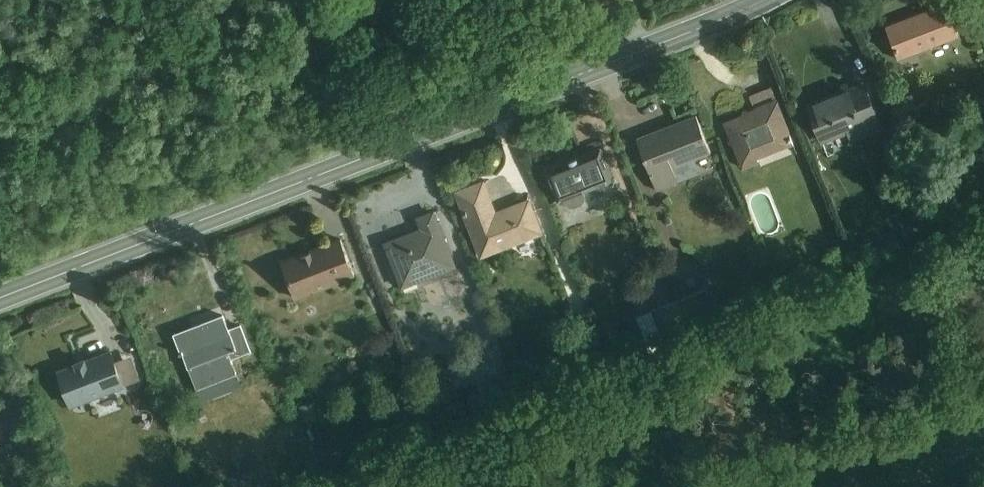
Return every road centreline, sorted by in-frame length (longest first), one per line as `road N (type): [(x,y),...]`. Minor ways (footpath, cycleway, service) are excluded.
road 1 (secondary): [(763,0),(0,298)]

